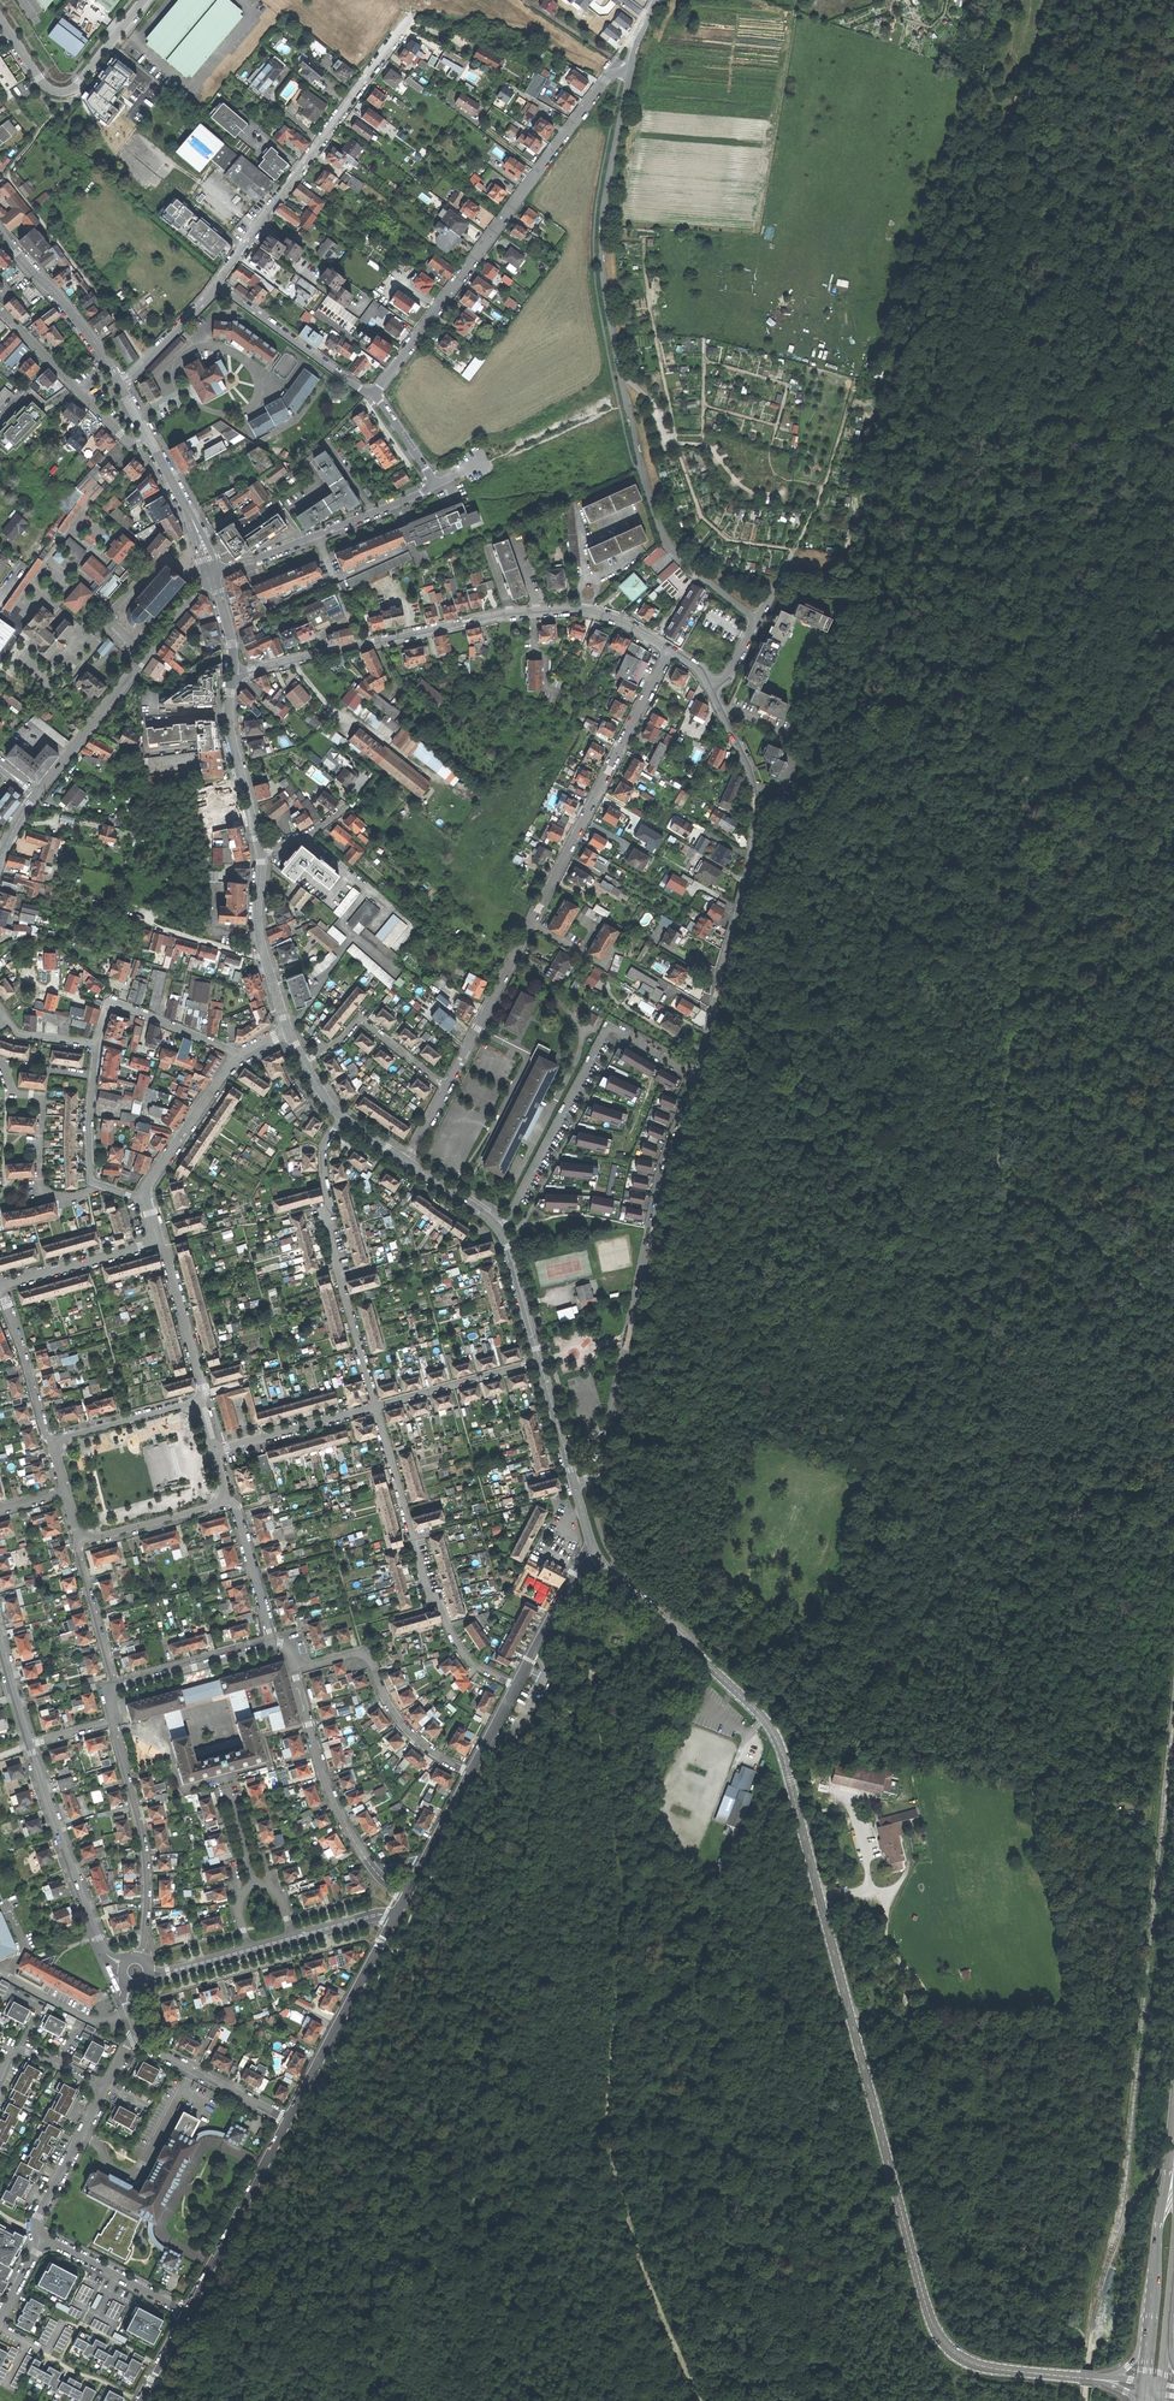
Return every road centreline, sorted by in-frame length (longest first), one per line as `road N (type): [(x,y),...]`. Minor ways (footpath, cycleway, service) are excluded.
road 1 (track): [(1049,0),(1006,125),(1012,160),(1068,260),(1040,346),(1056,416),(1041,539),(1011,644),(1015,746),(985,814),(915,828),(890,848),(842,969),(752,1049),(746,1067),(785,1194),(774,1278),(736,1410)]
road 2 (track): [(1082,2333),(1042,2297),(1033,2235),(1010,2203),(994,2109),(1035,2072),(1081,2059),(1090,2040),(1069,2007),(1031,1792),(1063,1762),(1131,1736),(1143,1664),(1126,1575),(1128,1495),(1109,1472),(987,1451),(955,1466),(882,1461),(743,1424),(736,1410)]
road 3 (track): [(592,1680),(574,1697),(541,1766),(506,1881),(516,2132),(498,2188),(464,2200),(420,2197),(363,2235),(302,2322),(228,2356),(194,2400)]
road 4 (tertiary): [(1097,2379),(991,2369),(965,2361),(936,2334),(784,1757),(765,1720),(701,1659)]
road 5 (residential): [(629,69),(606,80),(379,388),(368,393),(219,283)]
road 6 (unclassified): [(756,619),(675,554),(662,532),(621,381),(601,228),(629,69)]
road 7 (track): [(1173,1306),(1047,1201),(1003,1182),(1002,1112),(1028,870),(1021,842),(985,814)]
road 8 (residential): [(670,650),(447,1088)]
road 9 (residential): [(233,675),(538,612),(602,615),(670,650)]
road 10 (residential): [(695,1075),(654,1220),(599,1472),(575,1485)]
road 11 (residential): [(710,686),(747,767),(756,810),(695,1075)]
road 12 (track): [(145,362),(8,175),(86,88)]
road 13 (residential): [(695,1075),(606,1030),(501,1232)]
road 14 (residential): [(219,283),(409,19)]
road 15 (residential): [(514,1686),(465,1656),(426,1587),(375,1406)]
road 16 (track): [(592,1680),(617,1849),(615,1995)]
road 17 (residential): [(375,1406),(326,1224),(323,1151),(342,1118)]
road 18 (residential): [(214,575),(413,498),(478,457)]
road 19 (residential): [(214,575),(37,795)]
road 20 (residential): [(399,1909),(330,1793),(295,1670)]
road 21 (residential): [(29,1746),(98,1940),(122,1972)]
road 22 (residential): [(113,1722),(145,1850),(146,1934),(136,1958)]
road 23 (unclassified): [(399,1909),(287,2120)]
road 24 (residential): [(469,1774),(401,1724),(367,1657),(295,1670)]
road 25 (track): [(1026,850),(1173,672)]
road 26 (residential): [(0,18),(44,85),(61,93),(80,83),(144,0)]
road 27 (unclassified): [(287,2120),(185,2314)]
road 28 (residential): [(6,1065),(12,1092),(42,1101),(43,1190),(78,1196),(100,1185)]
road 29 (residential): [(150,440),(129,443),(0,309)]
road 30 (tertiary): [(121,387),(87,332),(0,233)]
road 31 (tertiary): [(259,851),(259,936),(289,1031)]
road 32 (residential): [(447,1088),(361,1019),(304,1062)]
road 33 (tertiary): [(233,675),(228,733),(259,851)]
road 34 (residential): [(241,1056),(116,1004),(97,1044)]
road 35 (residential): [(137,2035),(287,2120)]
road 36 (residential): [(144,1198),(241,1056)]
road 37 (residential): [(541,1362),(375,1406)]
road 38 (residential): [(274,1645),(111,1691)]
road 39 (residential): [(199,1400),(203,1387),(154,1240)]
road 40 (residential): [(375,1406),(214,1453)]
road 41 (residential): [(104,2092),(35,2225),(44,2240)]
road 42 (residential): [(1,1287),(52,1442)]
road 43 (residential): [(1,1287),(154,1240)]
road 44 (residential): [(185,2314),(44,2240)]
road 45 (unclassified): [(594,1550),(514,1686)]
road 46 (residential): [(80,1543),(229,1501)]
road 47 (residential): [(199,1400),(52,1442)]
road 48 (tertiary): [(594,1550),(701,1659)]
road 49 (secondary): [(1173,2171),(1157,2231),(1150,2321)]
road 50 (unclassified): [(469,1774),(399,1909)]
road 51 (residential): [(80,1543),(111,1691)]
road 52 (residential): [(274,1645),(229,1501)]
road 53 (tertiary): [(214,575),(150,440)]
road 54 (residential): [(219,283),(121,387)]
road 55 (tertiary): [(501,1232),(541,1362)]
road 56 (tertiary): [(541,1362),(575,1485)]
road 57 (residential): [(0,2076),(20,2051),(104,2092)]

